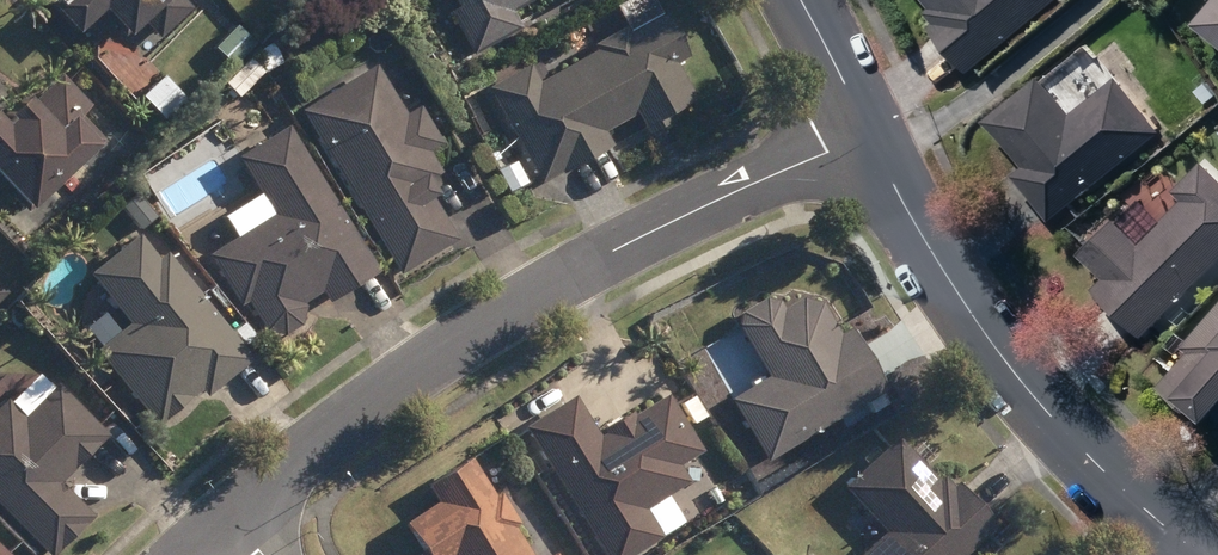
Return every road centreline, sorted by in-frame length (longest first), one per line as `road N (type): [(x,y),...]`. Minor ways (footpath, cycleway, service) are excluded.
road 1 (residential): [(231,518),(370,406),(577,272),(866,135)]
road 2 (residential): [(866,135),(984,332),(1109,476),(1201,554)]
road 3 (residential): [(798,0),(866,135)]

